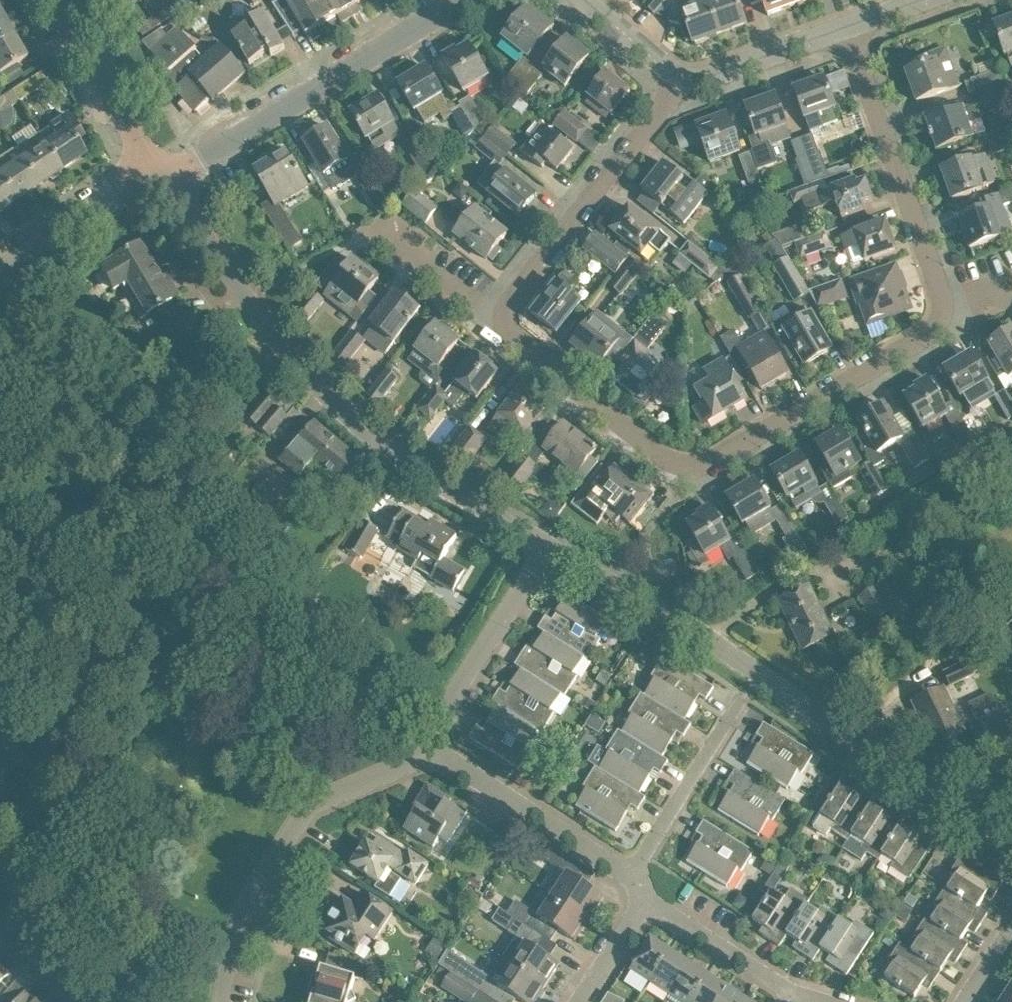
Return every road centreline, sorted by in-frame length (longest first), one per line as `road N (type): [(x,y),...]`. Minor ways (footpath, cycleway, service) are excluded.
road 1 (unclassified): [(546,551),(353,424),(261,323),(190,159)]
road 2 (unclassified): [(1011,835),(546,551)]
road 3 (residential): [(957,324),(705,467),(683,462),(505,317)]
road 4 (residential): [(239,1001),(239,928),(312,800),(445,742)]
road 5 (unclassified): [(190,159),(477,0)]
road 6 (residential): [(957,324),(855,26)]
road 7 (residential): [(505,317),(681,88)]
road 8 (residential): [(641,854),(445,742)]
road 9 (residential): [(182,141),(0,271)]
road 10 (residential): [(445,742),(546,551)]
road 11 (residential): [(641,854),(758,694)]
road 12 (residential): [(855,26),(681,88)]
road 13 (residential): [(808,992),(661,889)]
road 14 (unclassified): [(0,897),(38,858),(68,796),(71,747)]
road 15 (residential): [(182,141),(98,0)]
road 16 (residential): [(505,317),(388,229)]
road 17 (residential): [(583,1001),(661,889)]
road 18 (residential): [(681,88),(592,0)]

